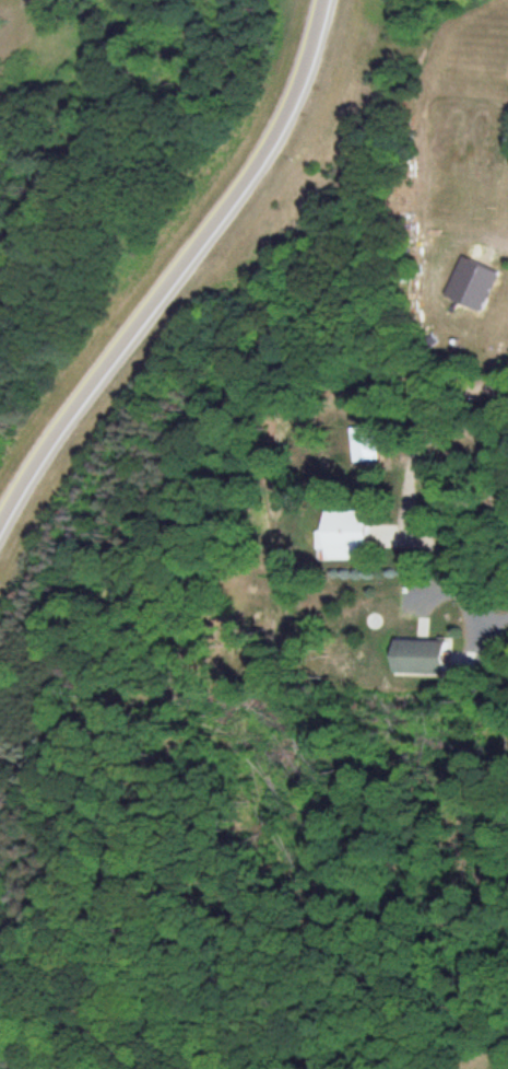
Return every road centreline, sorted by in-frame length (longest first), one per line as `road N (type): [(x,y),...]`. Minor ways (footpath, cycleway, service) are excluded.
road 1 (motorway): [(0,488),(71,382),(228,190),(286,88),(313,0)]

